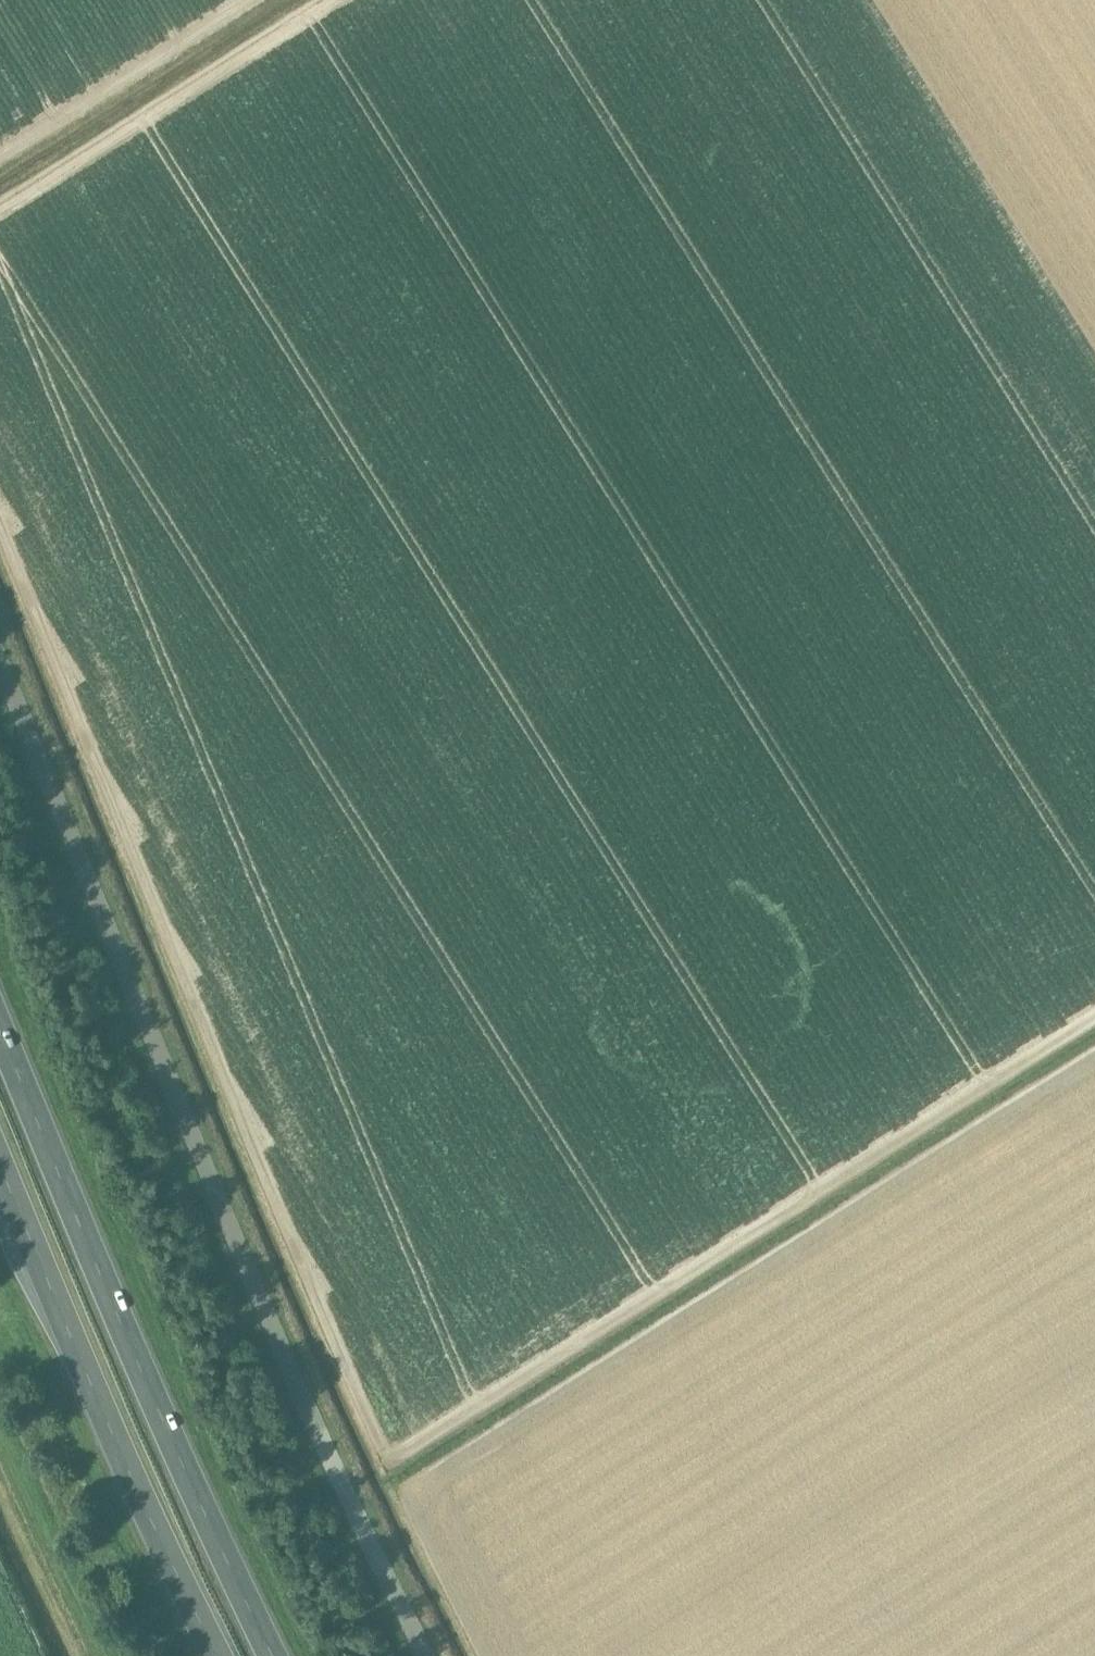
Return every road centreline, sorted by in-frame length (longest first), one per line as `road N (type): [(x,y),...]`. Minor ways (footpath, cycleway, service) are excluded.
road 1 (unclassified): [(425,1655),(294,1378),(0,663)]
road 2 (trunk): [(263,1655),(146,1411),(0,1035)]
road 3 (trunk): [(0,1152),(118,1431),(226,1655)]

